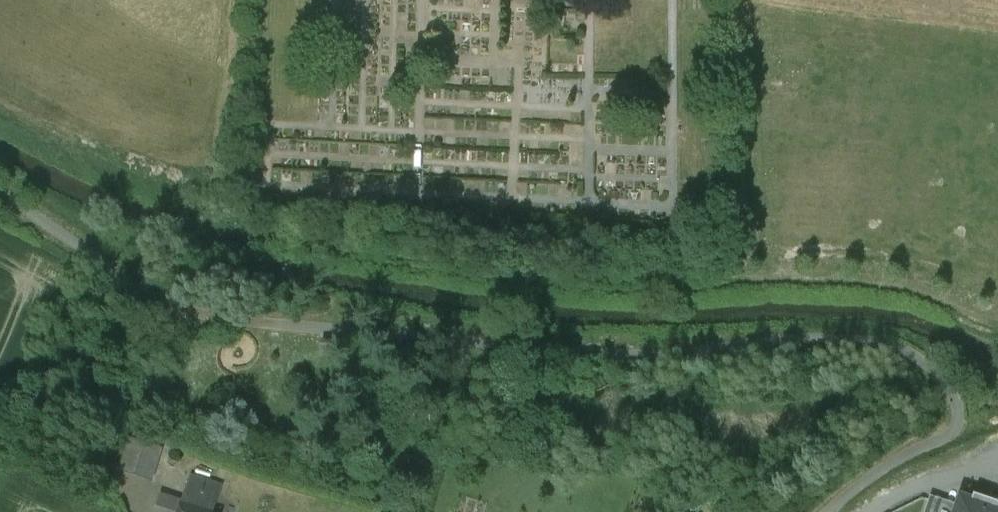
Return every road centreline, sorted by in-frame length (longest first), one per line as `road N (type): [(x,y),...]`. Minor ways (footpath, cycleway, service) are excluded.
road 1 (residential): [(997,464),(919,486),(870,511)]

